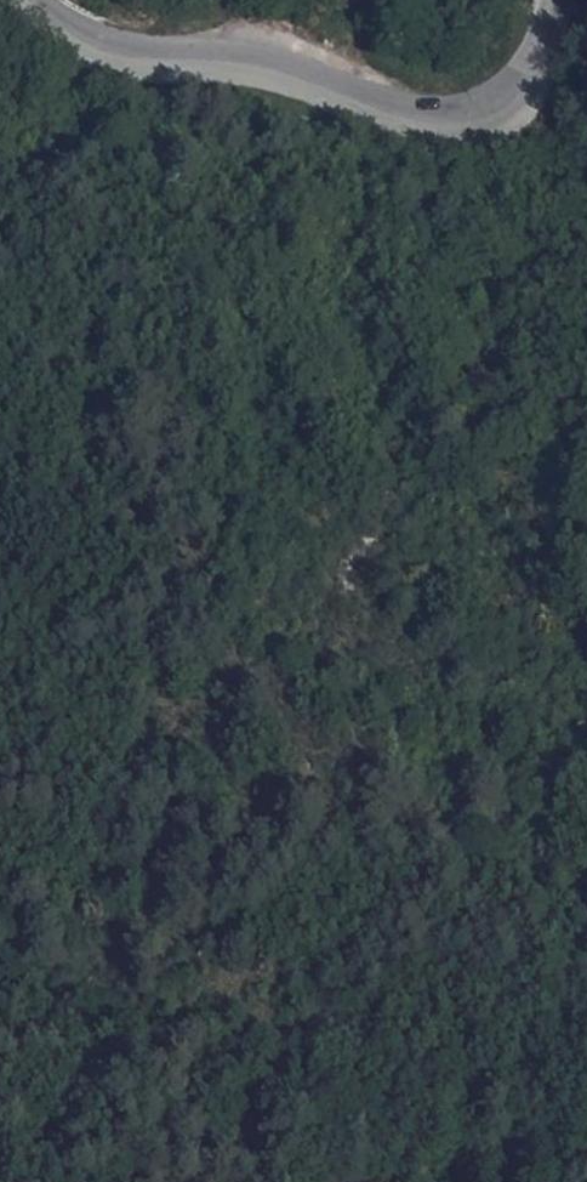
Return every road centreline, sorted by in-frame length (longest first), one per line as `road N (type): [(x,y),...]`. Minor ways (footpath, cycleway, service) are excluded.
road 1 (secondary): [(559,0),(553,44),(527,95),(481,117),(418,122),(360,92),(273,66),(166,61),(94,46),(21,0)]

